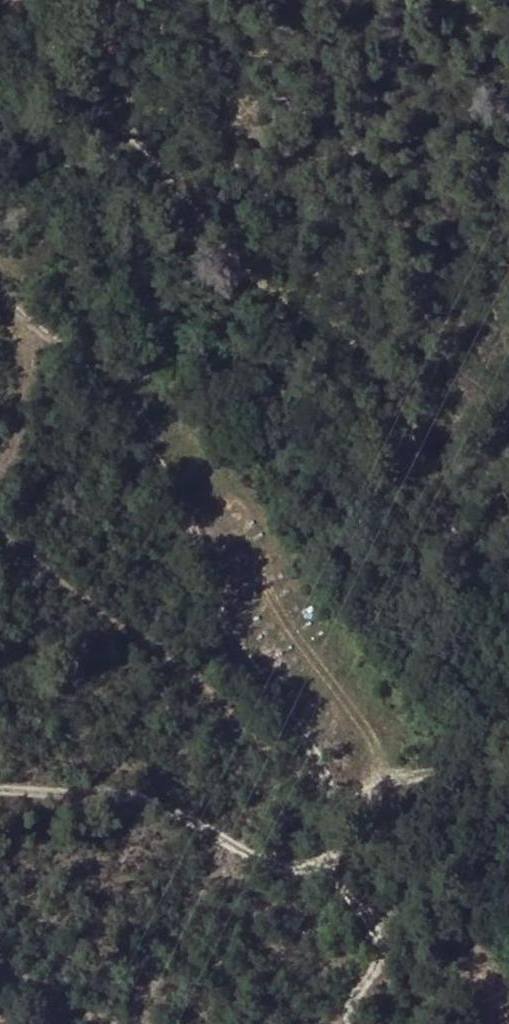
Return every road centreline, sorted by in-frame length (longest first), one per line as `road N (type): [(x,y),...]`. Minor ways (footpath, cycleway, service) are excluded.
road 1 (track): [(0,790),(145,799),(285,870),(308,867),(323,853),(328,819),(325,775),(215,607),(180,498),(88,371),(0,292)]
road 2 (track): [(508,601),(466,550),(332,328),(245,256),(77,63),(6,0)]
road 3 (track): [(352,1023),(351,1002),(382,945),(323,853)]
road 4 (track): [(508,758),(389,780),(328,819)]
road 5 (track): [(0,972),(44,1003),(107,1023)]

